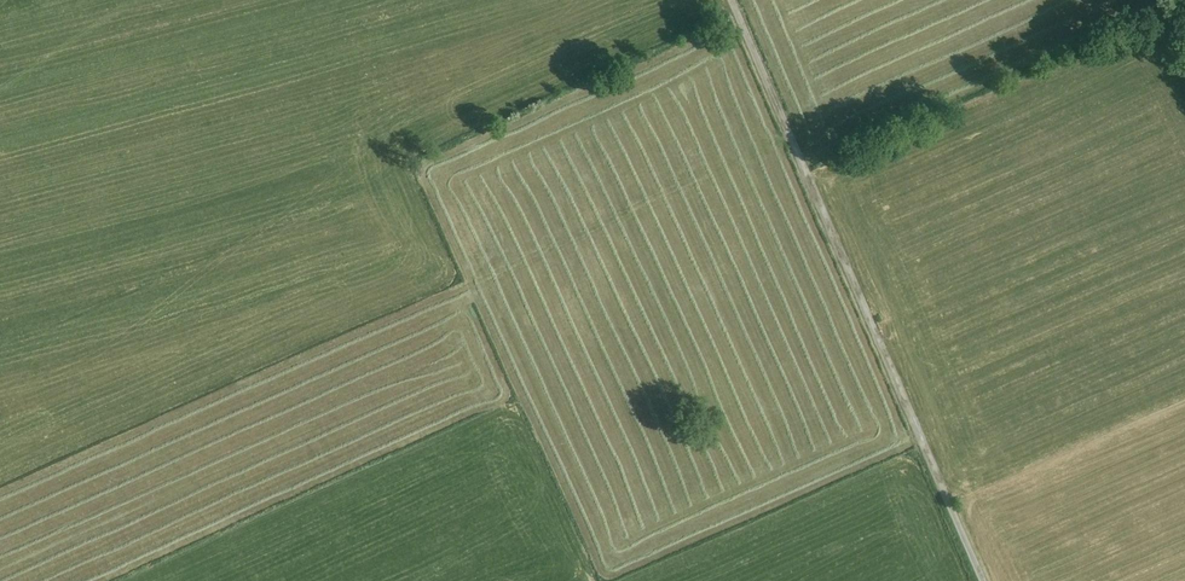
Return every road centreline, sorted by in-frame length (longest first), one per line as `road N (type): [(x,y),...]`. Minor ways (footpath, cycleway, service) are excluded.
road 1 (unclassified): [(733,0),(986,580)]

